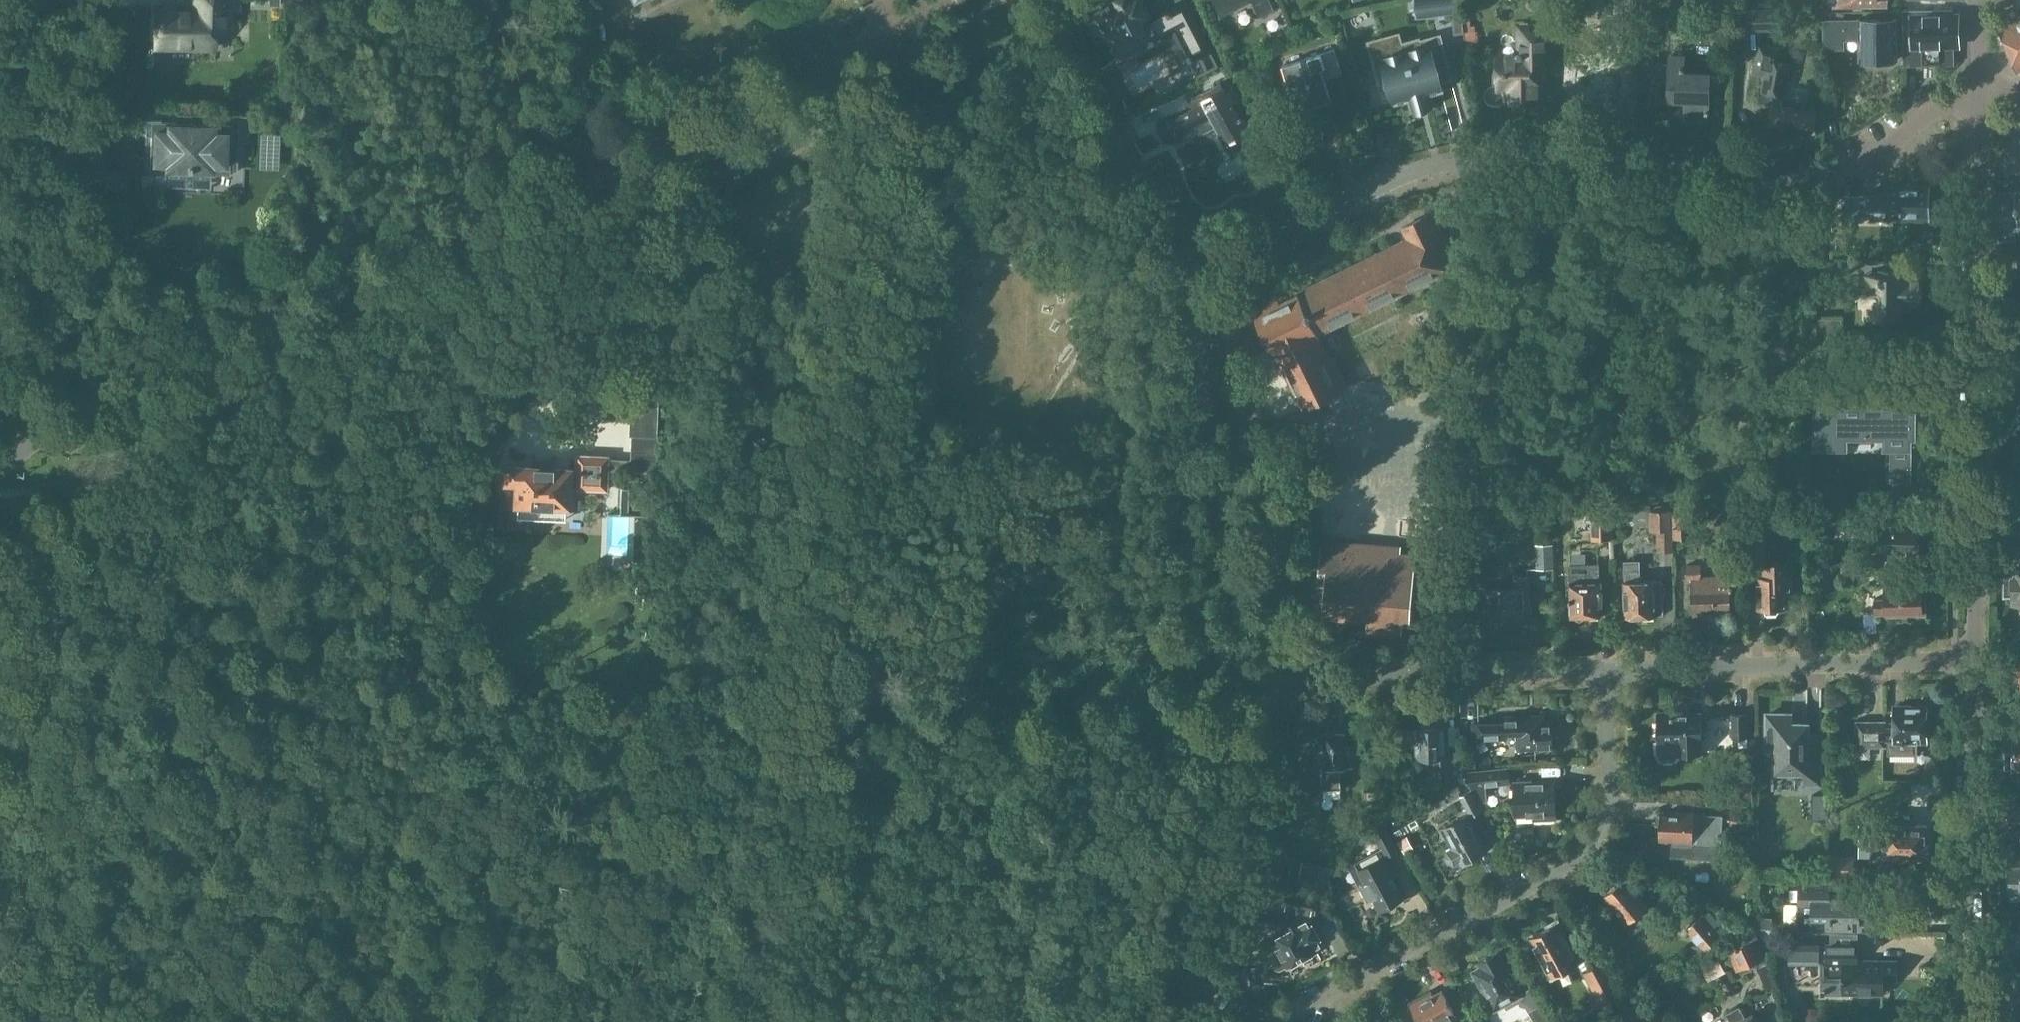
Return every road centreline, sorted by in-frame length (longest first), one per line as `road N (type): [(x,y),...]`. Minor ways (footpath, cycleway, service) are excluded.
road 1 (unclassified): [(21,437),(87,440),(175,399),(943,0)]
road 2 (residential): [(1186,286),(1453,161),(1828,175),(1860,163),(1986,80)]
road 3 (residential): [(1274,1021),(1579,865),(1596,848),(1613,825),(1619,794),(1616,671)]
road 4 (residential): [(1968,526),(1968,144),(1986,80)]
road 5 (secondary): [(21,437),(32,0)]
road 6 (residential): [(1266,676),(1276,577),(1267,483),(1245,412),(1186,286)]
road 7 (residential): [(1969,1021),(1969,654)]
road 8 (residential): [(1616,671),(1969,654)]
road 9 (residential): [(1266,676),(1616,671)]
road 10 (residential): [(1207,1021),(1266,676)]
road 11 (residential): [(1186,286),(1020,0)]
road 12 (residential): [(1969,654),(1968,526)]

